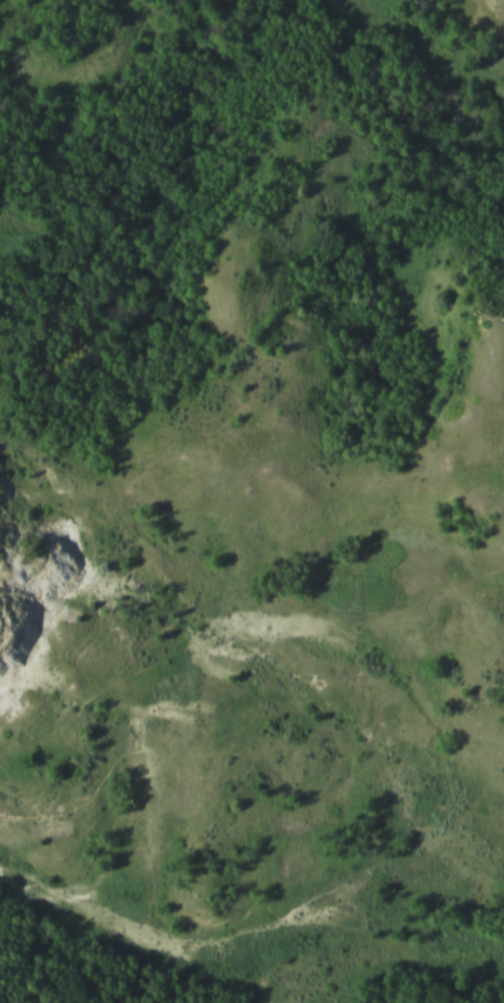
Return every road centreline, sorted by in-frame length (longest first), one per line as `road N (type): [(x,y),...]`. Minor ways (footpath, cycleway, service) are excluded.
road 1 (track): [(503,964),(187,952),(81,910),(0,866)]

